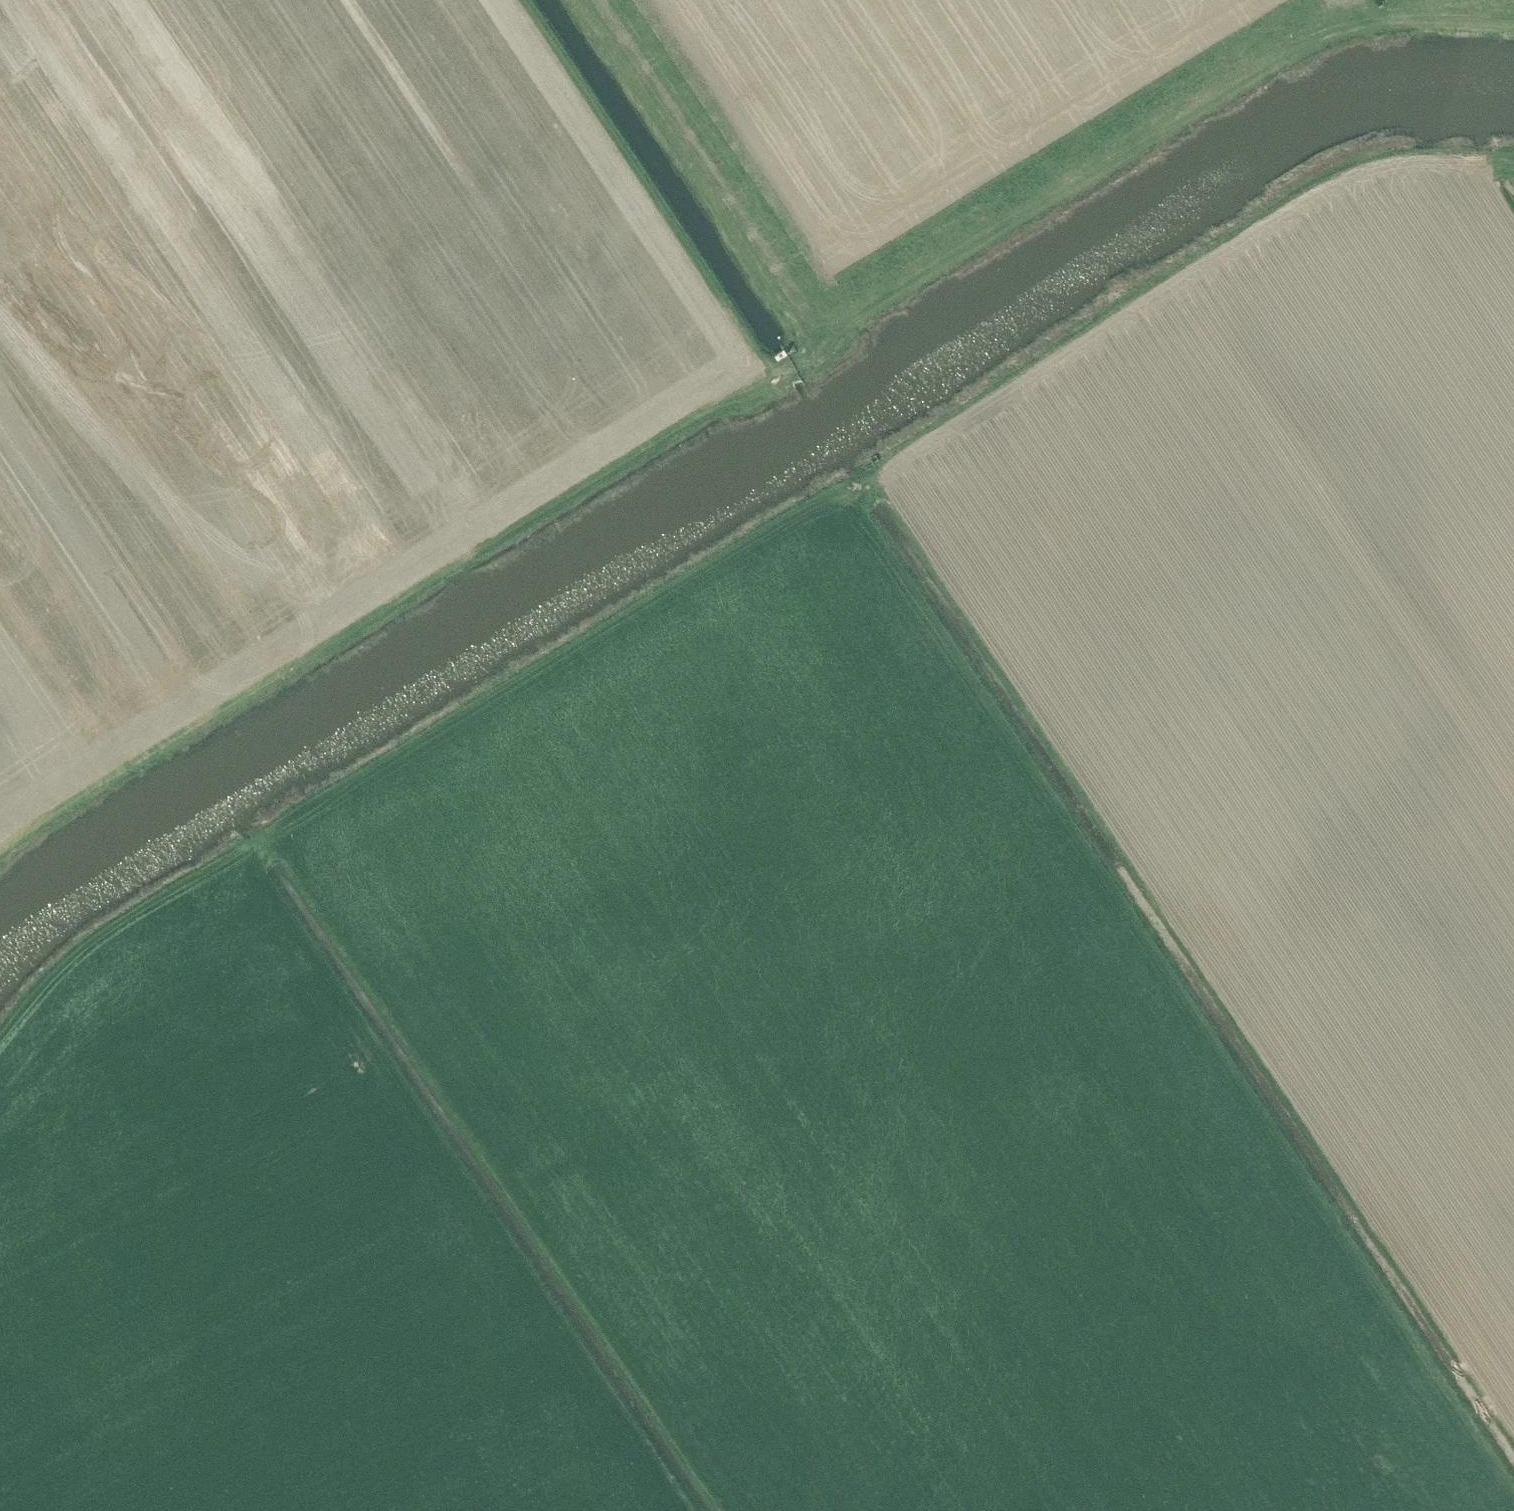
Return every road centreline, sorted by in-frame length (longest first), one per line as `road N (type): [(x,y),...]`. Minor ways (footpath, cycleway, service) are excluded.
road 1 (track): [(810,338),(858,299),(1332,19),(1513,17)]

